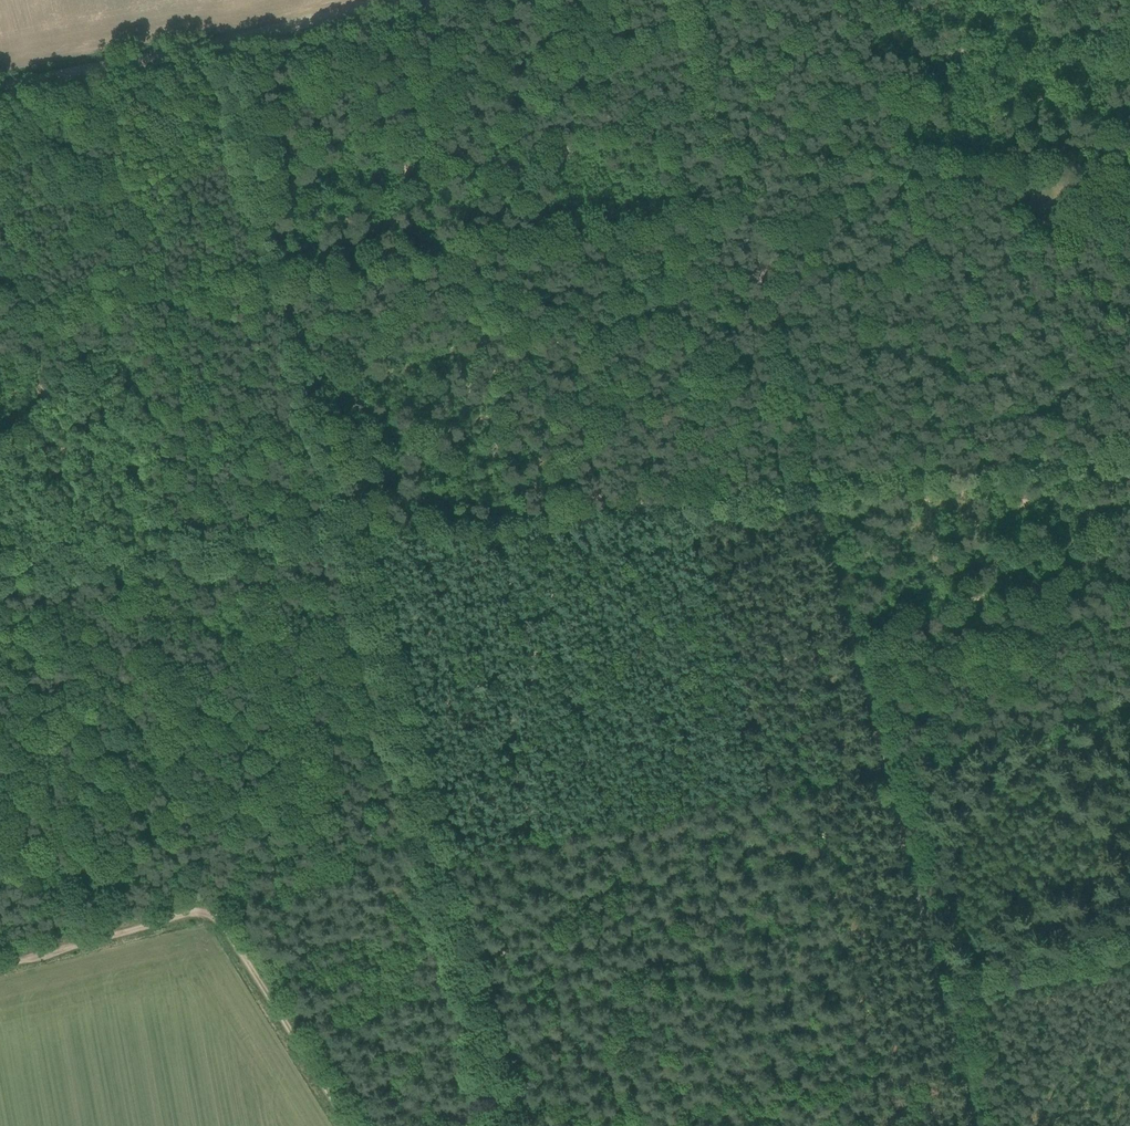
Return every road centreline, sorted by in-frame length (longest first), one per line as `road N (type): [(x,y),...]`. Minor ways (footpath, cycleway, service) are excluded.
road 1 (track): [(288,279),(740,202),(750,231)]
road 2 (track): [(816,495),(357,539)]
road 3 (track): [(357,539),(249,550),(330,870)]
road 4 (track): [(397,0),(0,87)]
road 5 (track): [(750,231),(1129,138)]
road 6 (track): [(1129,462),(816,495)]
road 7 (track): [(0,329),(288,279)]
road 8 (track): [(439,855),(508,1125)]
road 9 (track): [(878,761),(816,495)]
road 10 (track): [(750,231),(816,495)]
road 11 (track): [(1129,695),(878,761)]
road 12 (track): [(350,1125),(237,949),(203,912)]
road 13 (track): [(249,550),(0,575)]
road 14 (track): [(223,44),(288,279)]
road 15 (track): [(203,912),(0,966)]
road 16 (track): [(689,0),(740,202)]

